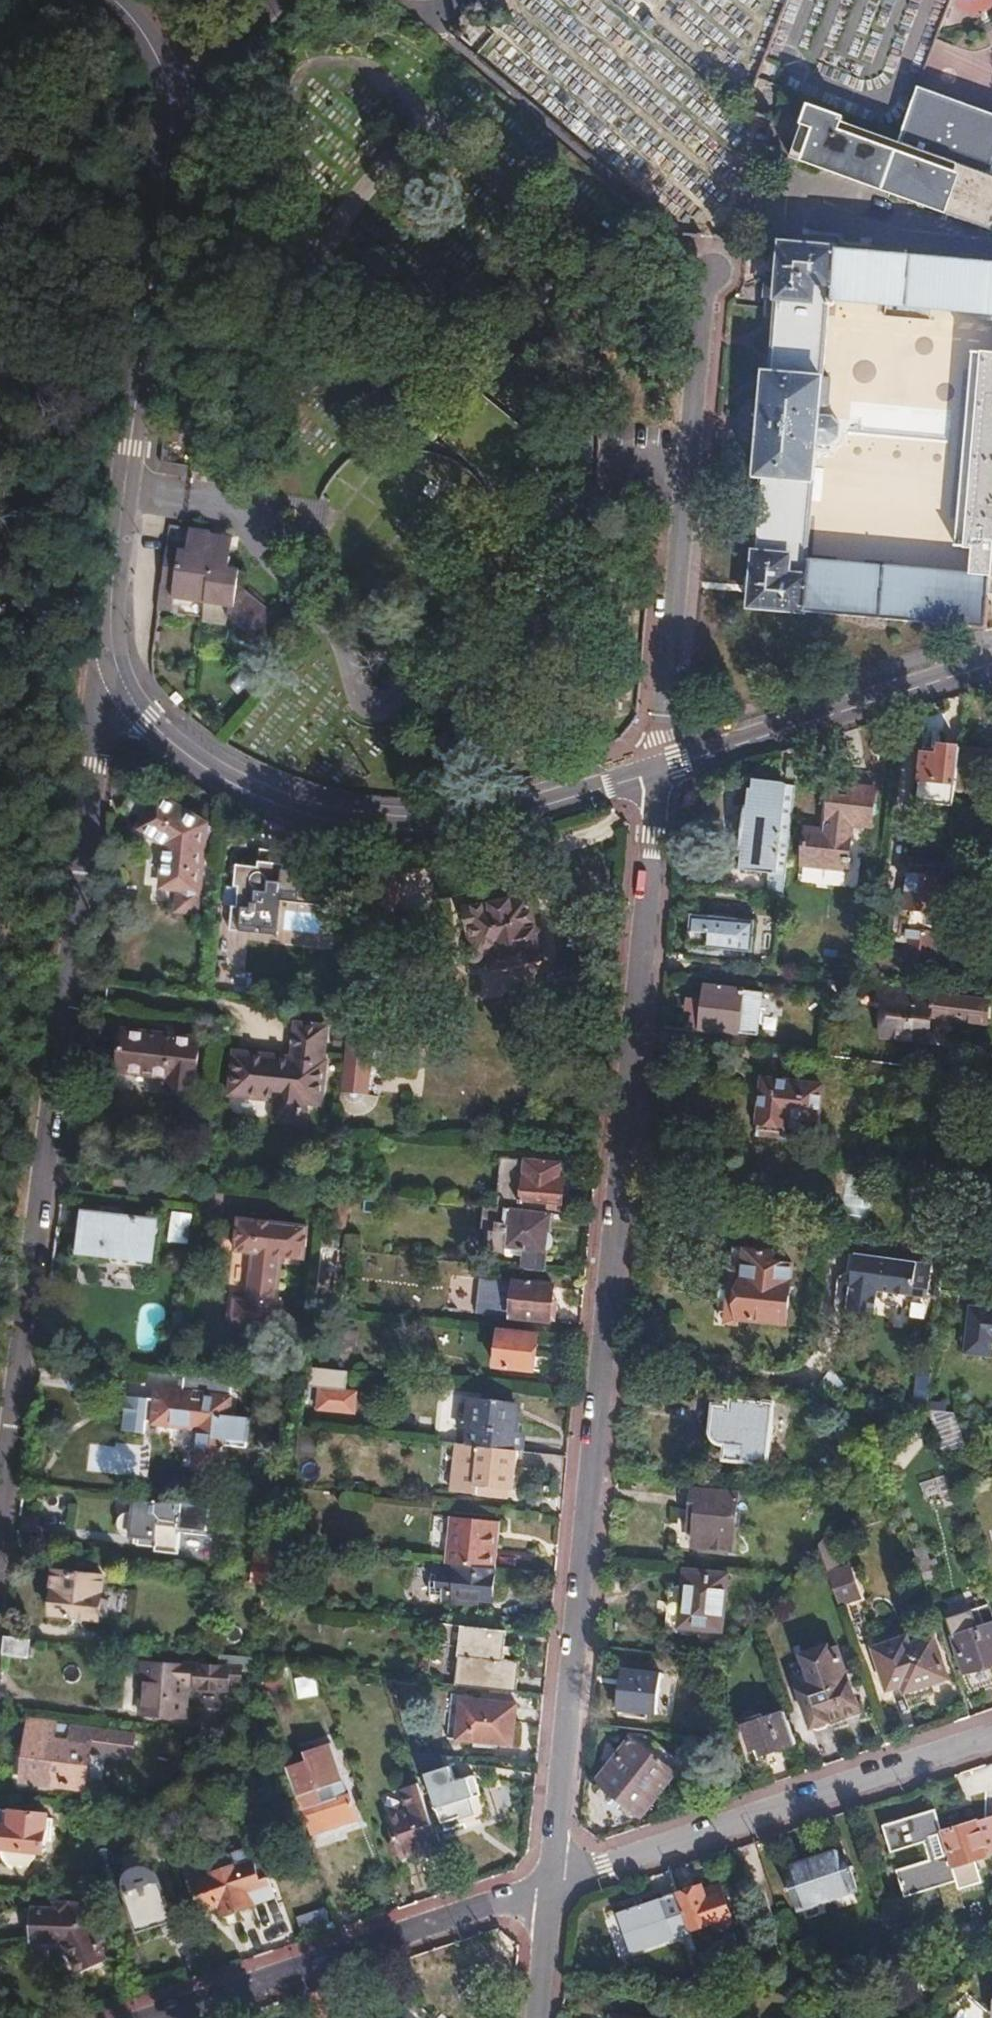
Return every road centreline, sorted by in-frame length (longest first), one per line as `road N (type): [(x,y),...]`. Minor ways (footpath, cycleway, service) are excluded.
road 1 (residential): [(662,769),(550,1883)]
road 2 (residential): [(116,679),(92,802),(0,1491)]
road 3 (tertiary): [(168,76),(167,148),(120,513),(116,679)]
road 4 (tertiary): [(116,679),(145,721),(209,764),(336,818),(418,825),(488,815),(662,769)]
road 5 (unclassified): [(667,768),(664,714),(711,270)]
road 6 (residential): [(550,1883),(991,1736)]
road 7 (residential): [(150,2017),(550,1883)]
road 8 (residential): [(667,768),(991,660)]
road 9 (unclassified): [(168,76),(282,0)]
road 10 (residential): [(550,1883),(536,2017)]

